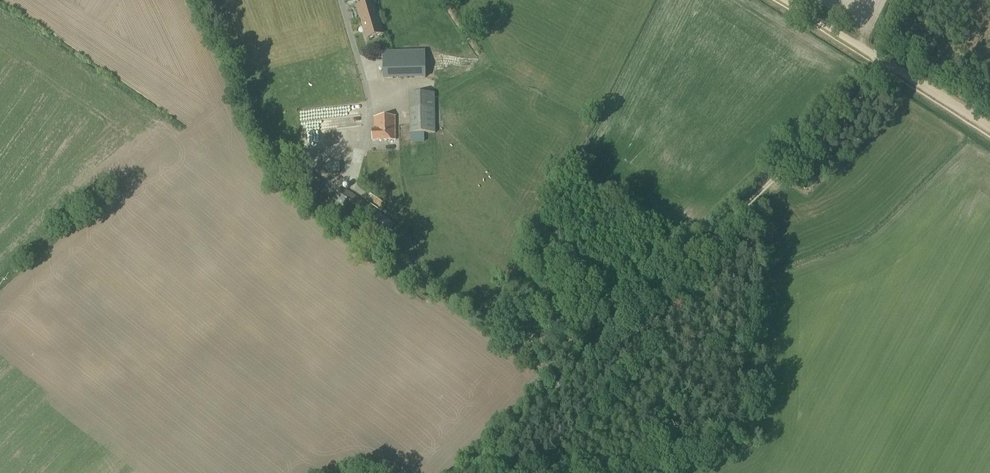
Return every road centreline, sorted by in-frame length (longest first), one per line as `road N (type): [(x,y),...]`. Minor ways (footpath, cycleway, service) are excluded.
road 1 (track): [(876,67),(460,472)]
road 2 (track): [(782,0),(989,128)]

